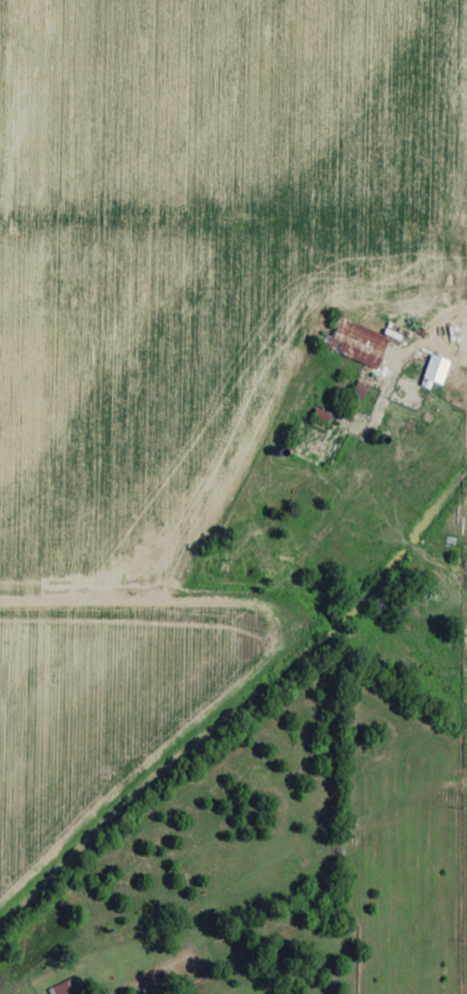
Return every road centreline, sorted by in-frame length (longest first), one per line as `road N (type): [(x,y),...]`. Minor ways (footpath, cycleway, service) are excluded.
road 1 (track): [(259,610),(0,606)]

